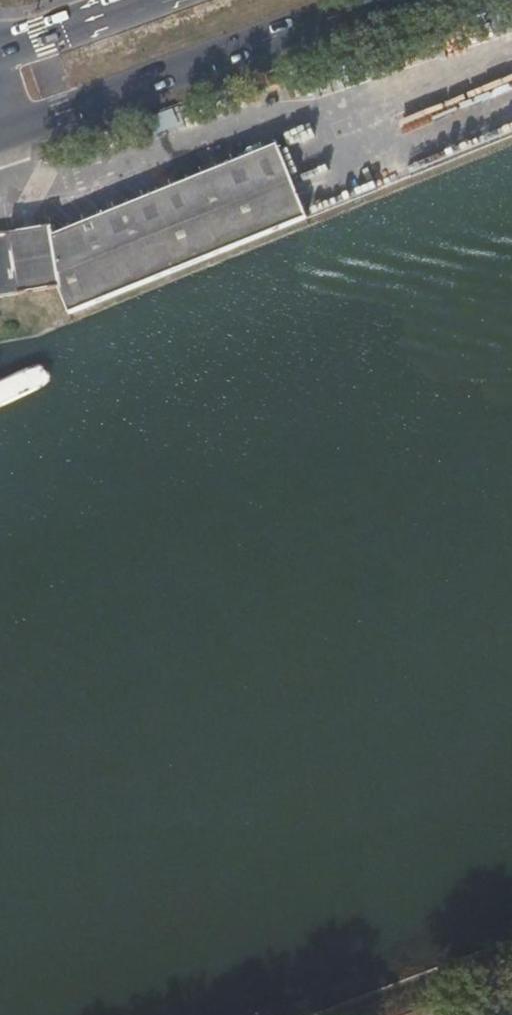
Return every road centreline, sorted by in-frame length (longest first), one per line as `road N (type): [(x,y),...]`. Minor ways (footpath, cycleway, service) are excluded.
road 1 (primary): [(0,132),(393,0)]
road 2 (primary): [(125,0),(0,45)]

